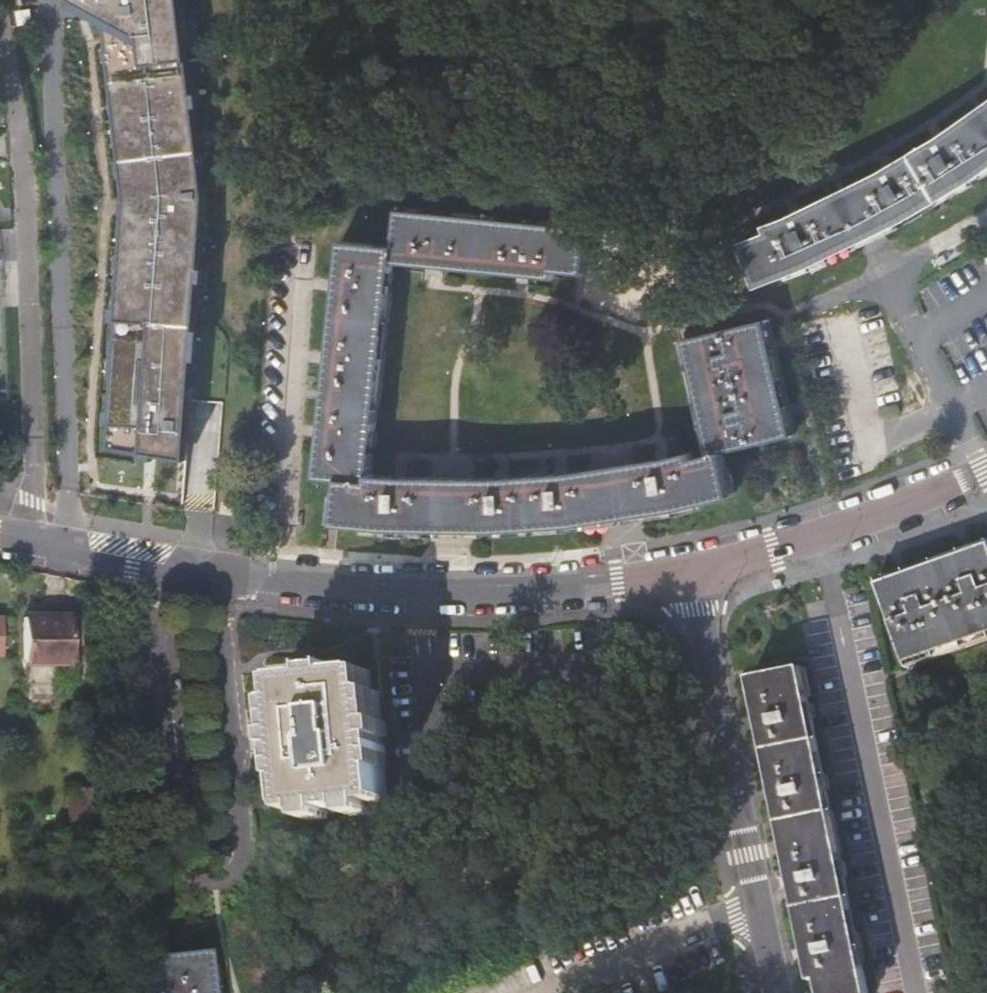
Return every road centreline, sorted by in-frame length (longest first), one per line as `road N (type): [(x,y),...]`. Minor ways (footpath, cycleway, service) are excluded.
road 1 (residential): [(0,535),(224,579),(418,601),(618,587),(683,570)]
road 2 (tertiary): [(770,992),(683,570)]
road 3 (tertiary): [(683,570),(871,518),(986,470)]

